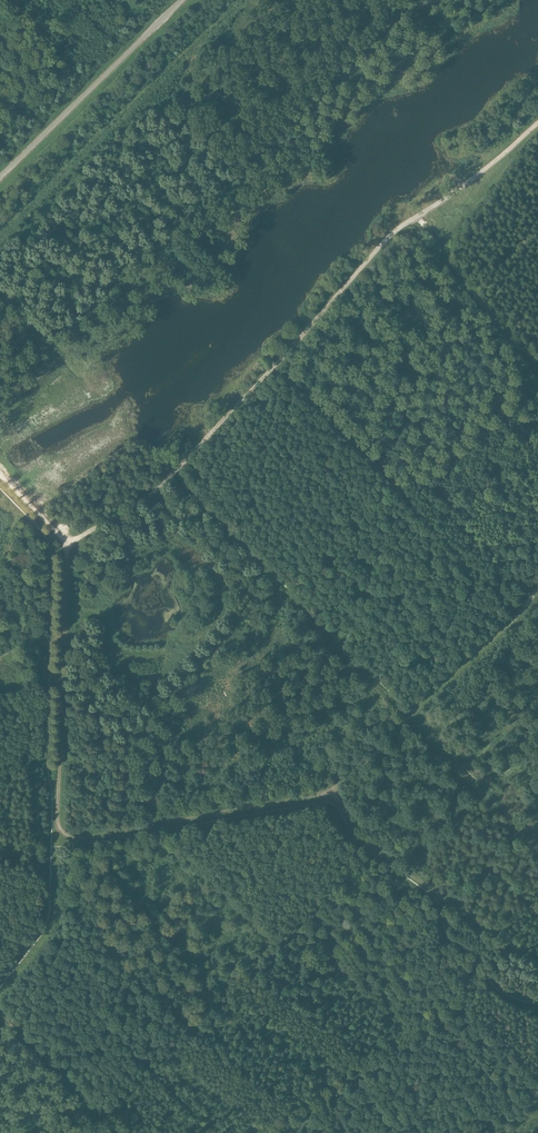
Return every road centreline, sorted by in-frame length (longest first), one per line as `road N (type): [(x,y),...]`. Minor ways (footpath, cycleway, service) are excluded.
road 1 (track): [(438,896),(378,852),(327,793),(87,839),(62,832),(65,549),(0,478)]
road 2 (track): [(537,127),(461,231),(406,226),(177,468),(94,526),(50,542)]
road 3 (track): [(329,802),(537,589)]
road 4 (tertiary): [(0,176),(182,0)]
road 5 (track): [(436,898),(537,964)]

